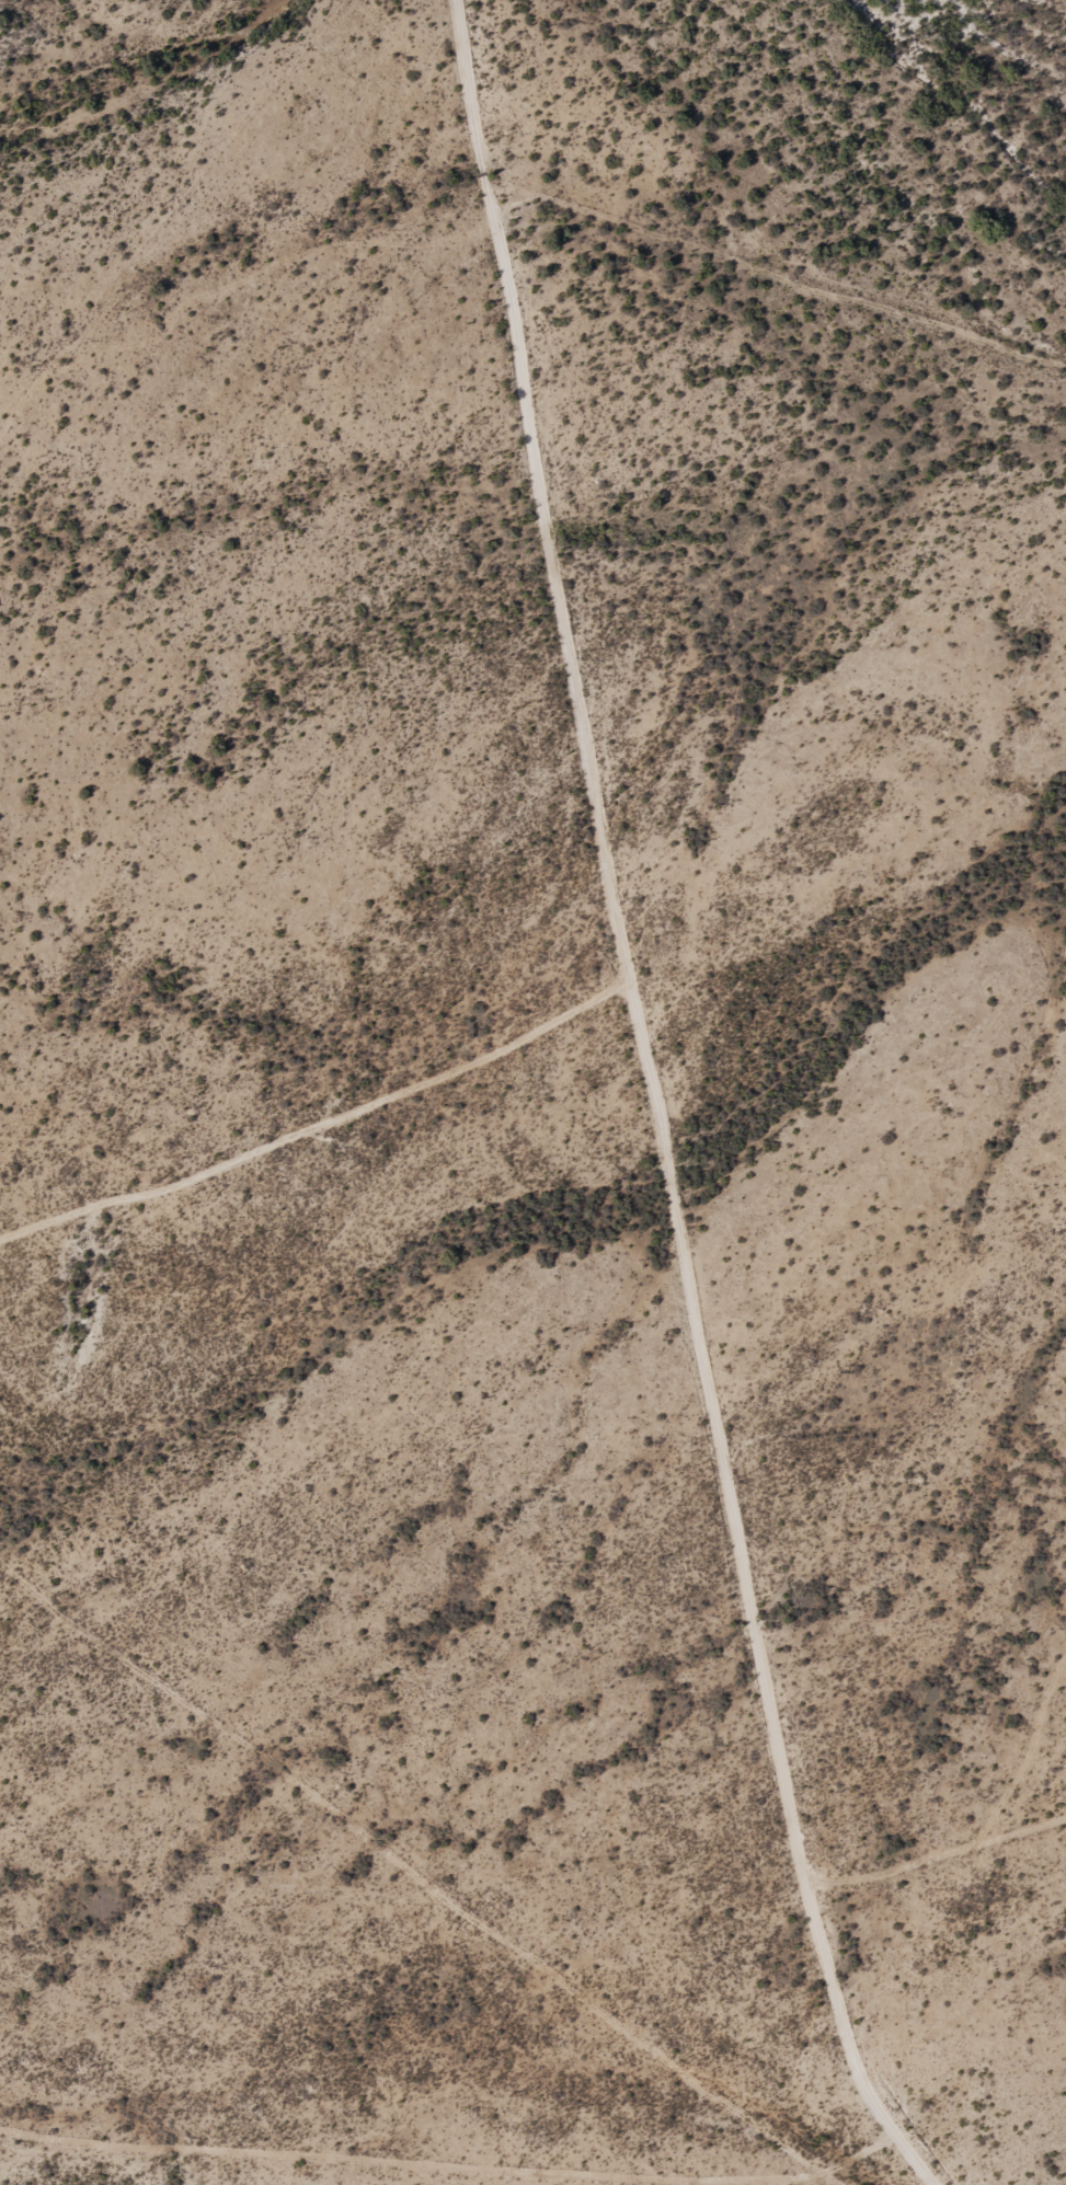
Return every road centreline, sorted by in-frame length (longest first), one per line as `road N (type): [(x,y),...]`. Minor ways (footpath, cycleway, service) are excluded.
road 1 (residential): [(935,2184),(896,2139),(781,1908),(610,981),(572,705),(555,694),(539,589),(517,551),(401,0)]
road 2 (residential): [(610,981),(0,1143)]

